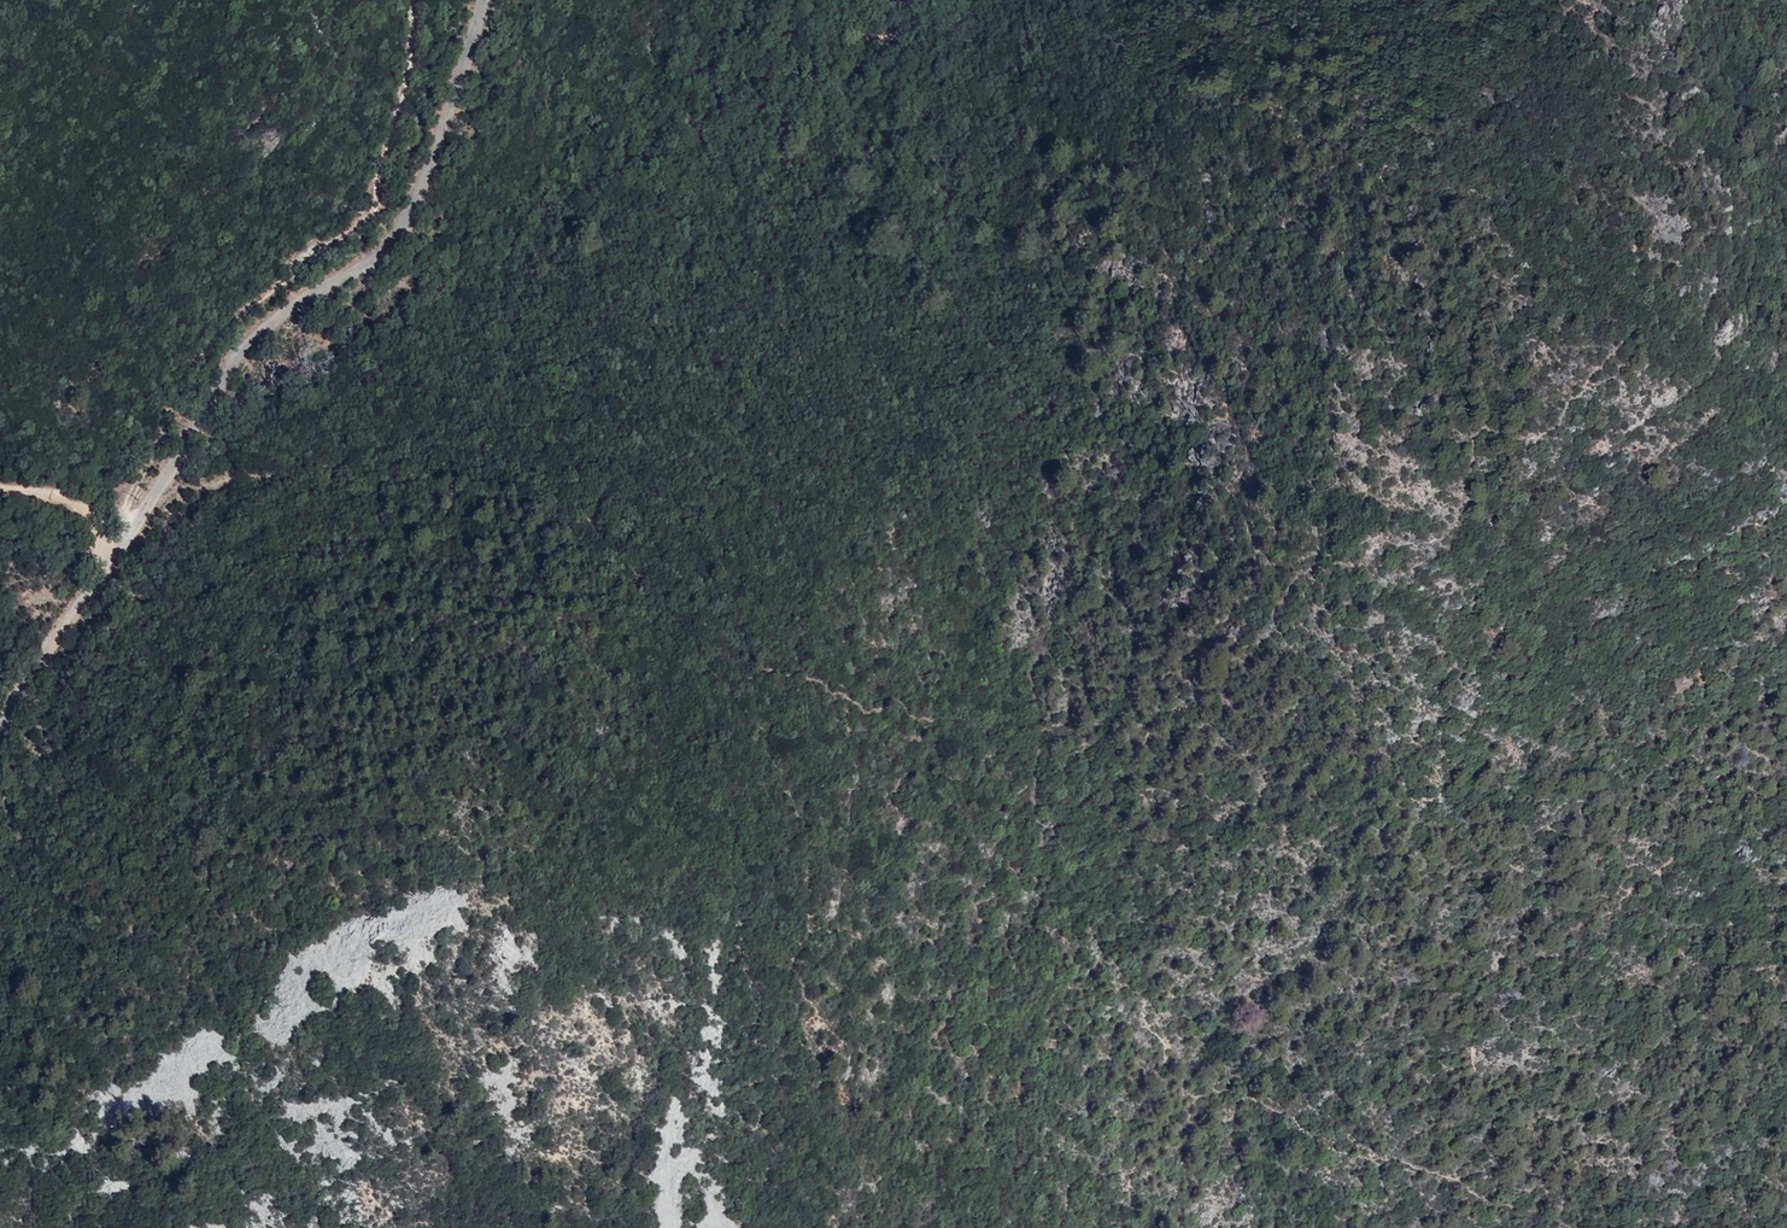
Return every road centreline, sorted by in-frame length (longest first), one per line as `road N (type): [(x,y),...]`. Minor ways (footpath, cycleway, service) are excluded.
road 1 (unclassified): [(0,726),(186,454),(252,341),(307,292),(367,264),(397,238),(485,0)]
road 2 (track): [(116,525),(206,344),(290,274),(302,254),(372,213),(411,64),(413,0)]
road 3 (track): [(128,532),(58,498),(0,487)]

